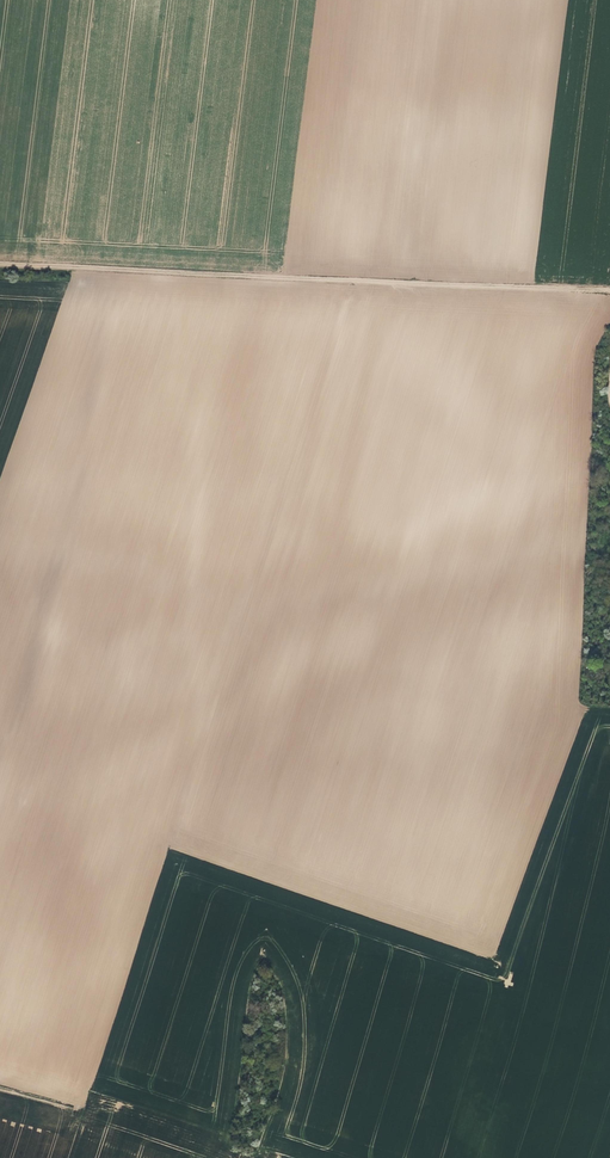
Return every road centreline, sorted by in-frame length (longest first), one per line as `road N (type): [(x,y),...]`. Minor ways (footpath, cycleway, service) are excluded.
road 1 (track): [(609,290),(0,264)]

